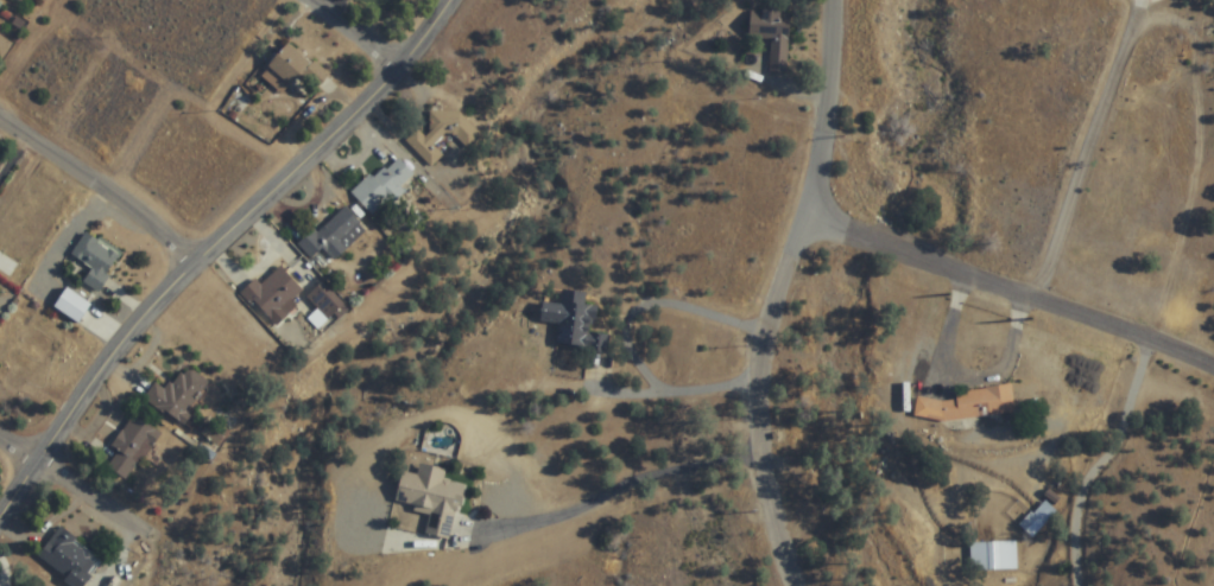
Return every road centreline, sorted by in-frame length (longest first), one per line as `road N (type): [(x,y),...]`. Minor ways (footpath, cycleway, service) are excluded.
road 1 (residential): [(453,0),(348,127),(157,304),(0,519)]
road 2 (residential): [(800,585),(770,474),(765,393),(776,310),(815,218),(834,0)]
road 3 (residential): [(1213,361),(815,218)]
road 4 (residential): [(1190,0),(1200,47),(1181,77),(1188,274),(1204,356)]
road 5 (residential): [(206,256),(0,115)]
road 6 (residential): [(137,524),(0,428)]

